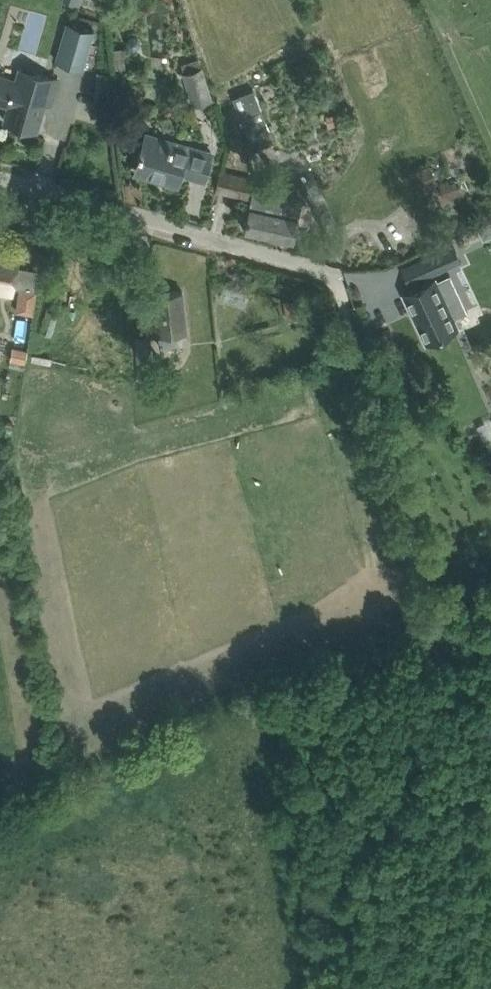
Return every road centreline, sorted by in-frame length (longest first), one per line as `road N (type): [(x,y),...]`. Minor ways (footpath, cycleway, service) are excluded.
road 1 (track): [(330,272),(448,638)]
road 2 (unclassified): [(330,272),(0,175)]
road 3 (track): [(448,638),(322,687),(293,704),(286,726)]

